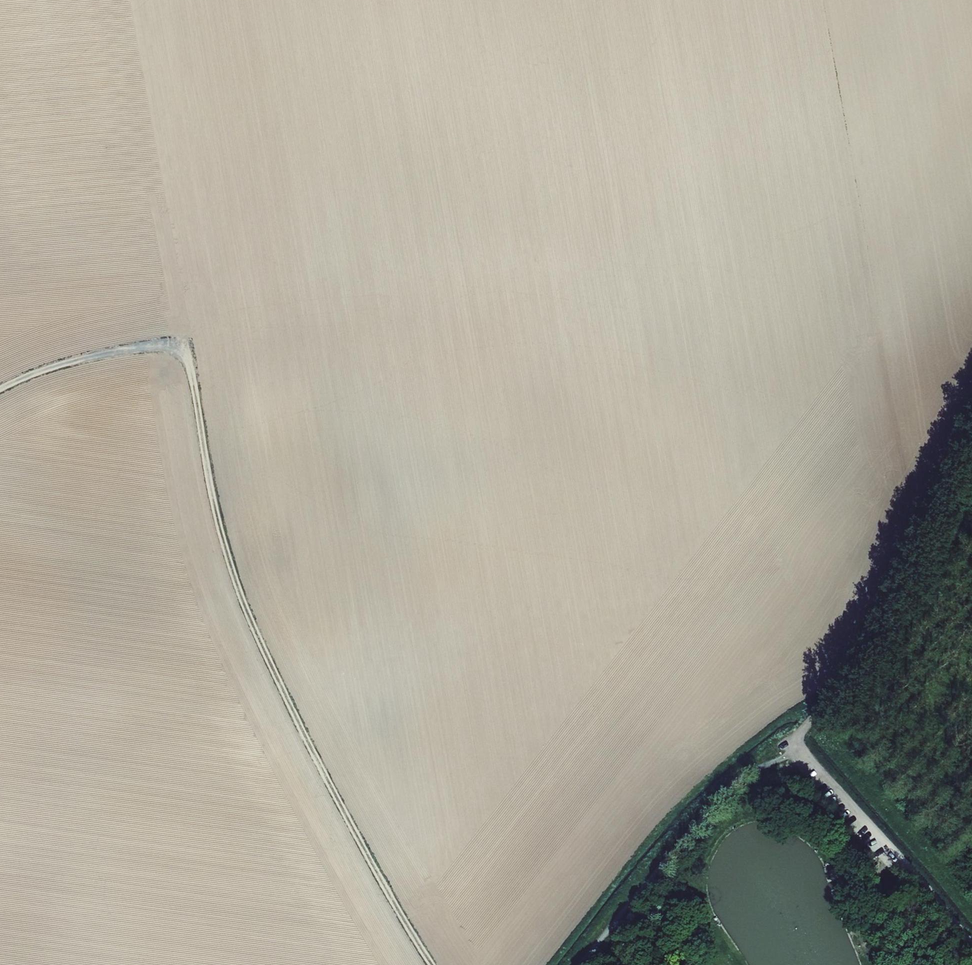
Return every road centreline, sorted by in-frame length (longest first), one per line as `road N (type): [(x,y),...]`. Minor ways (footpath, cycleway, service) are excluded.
road 1 (track): [(0,389),(68,363),(173,341),(187,351),(238,594),(351,829),(436,964)]
road 2 (track): [(796,737),(856,658),(928,501),(971,430)]
road 3 (track): [(580,964),(748,774),(796,737)]

